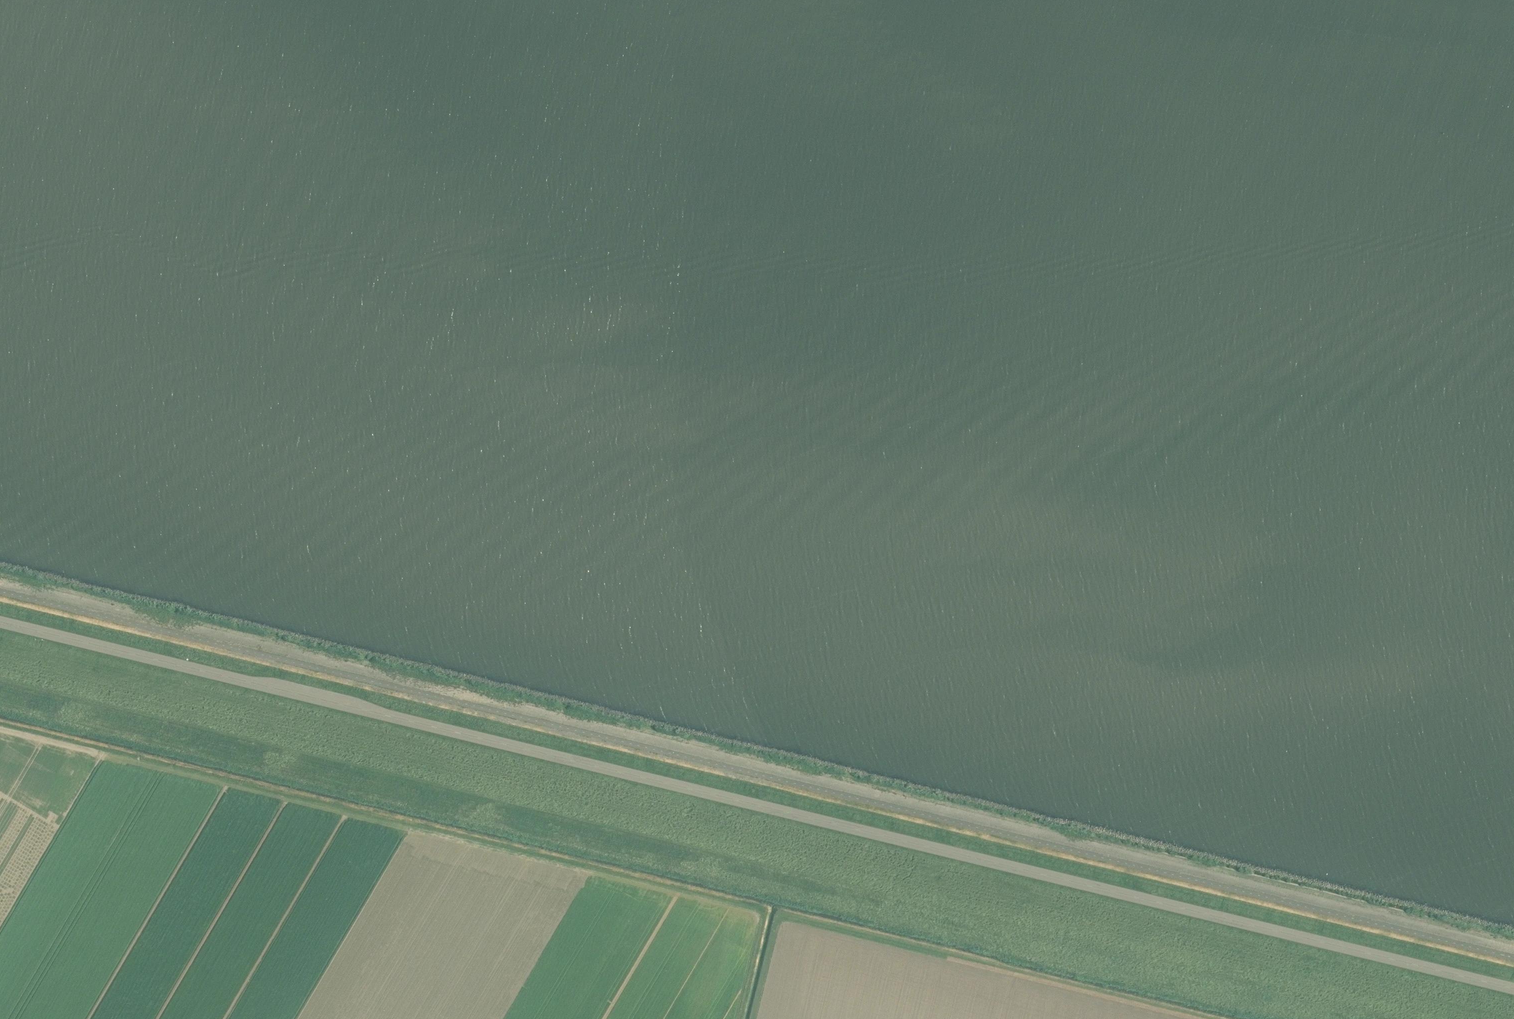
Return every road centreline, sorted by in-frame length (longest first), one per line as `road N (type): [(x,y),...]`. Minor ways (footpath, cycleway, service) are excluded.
road 1 (tertiary): [(1513,990),(0,623)]

